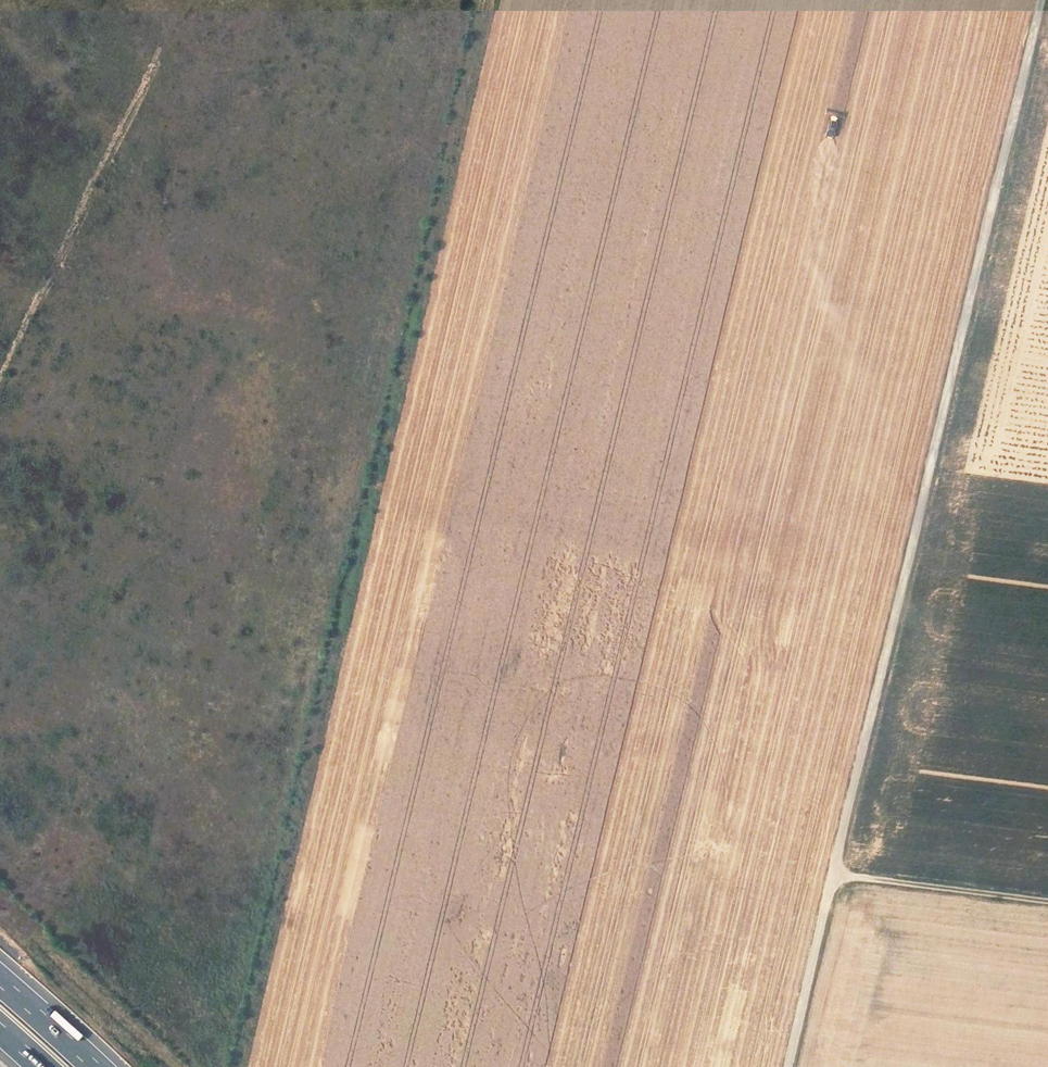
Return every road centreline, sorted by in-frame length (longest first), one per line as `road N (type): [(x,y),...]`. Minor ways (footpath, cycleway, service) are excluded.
road 1 (track): [(788,1066),(1042,0)]
road 2 (track): [(833,874),(1047,900)]
road 3 (motorway): [(93,1066),(0,981)]

